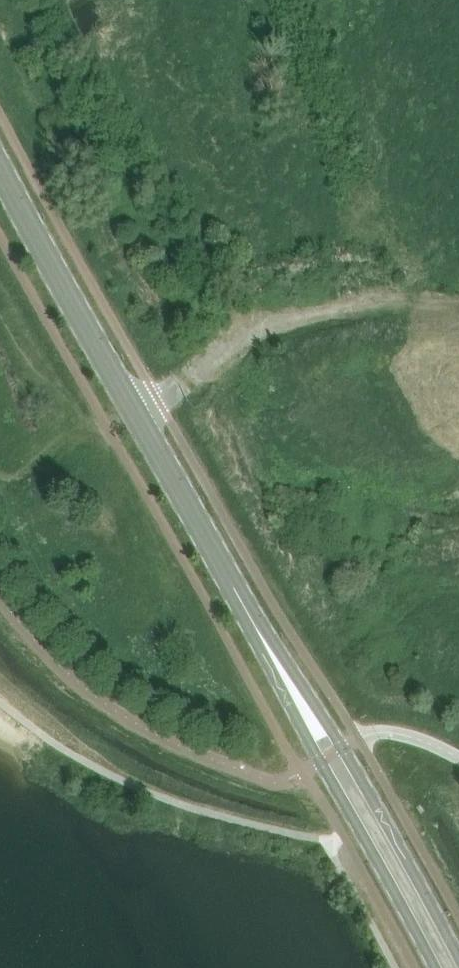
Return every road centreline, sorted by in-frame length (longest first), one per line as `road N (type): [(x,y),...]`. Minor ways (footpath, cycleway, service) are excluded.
road 1 (secondary): [(268,647),(0,163)]
road 2 (secondary): [(458,957),(333,733),(268,647)]
road 3 (secondary): [(268,647),(311,746),(435,967)]
road 4 (track): [(135,414),(231,341),(285,323),(458,303)]

